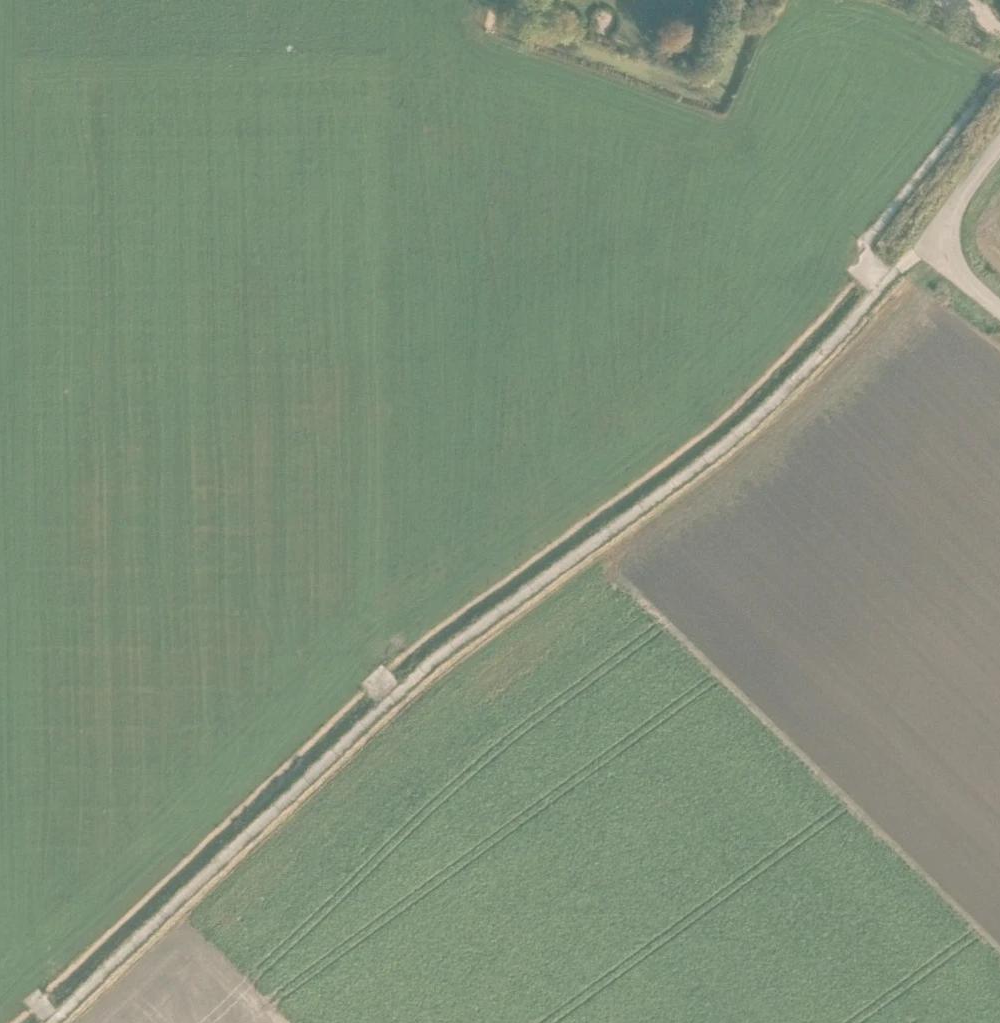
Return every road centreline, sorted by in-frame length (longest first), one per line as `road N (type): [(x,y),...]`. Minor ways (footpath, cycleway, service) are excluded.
road 1 (unclassified): [(999,306),(959,271),(947,233),(953,208),(999,145)]

